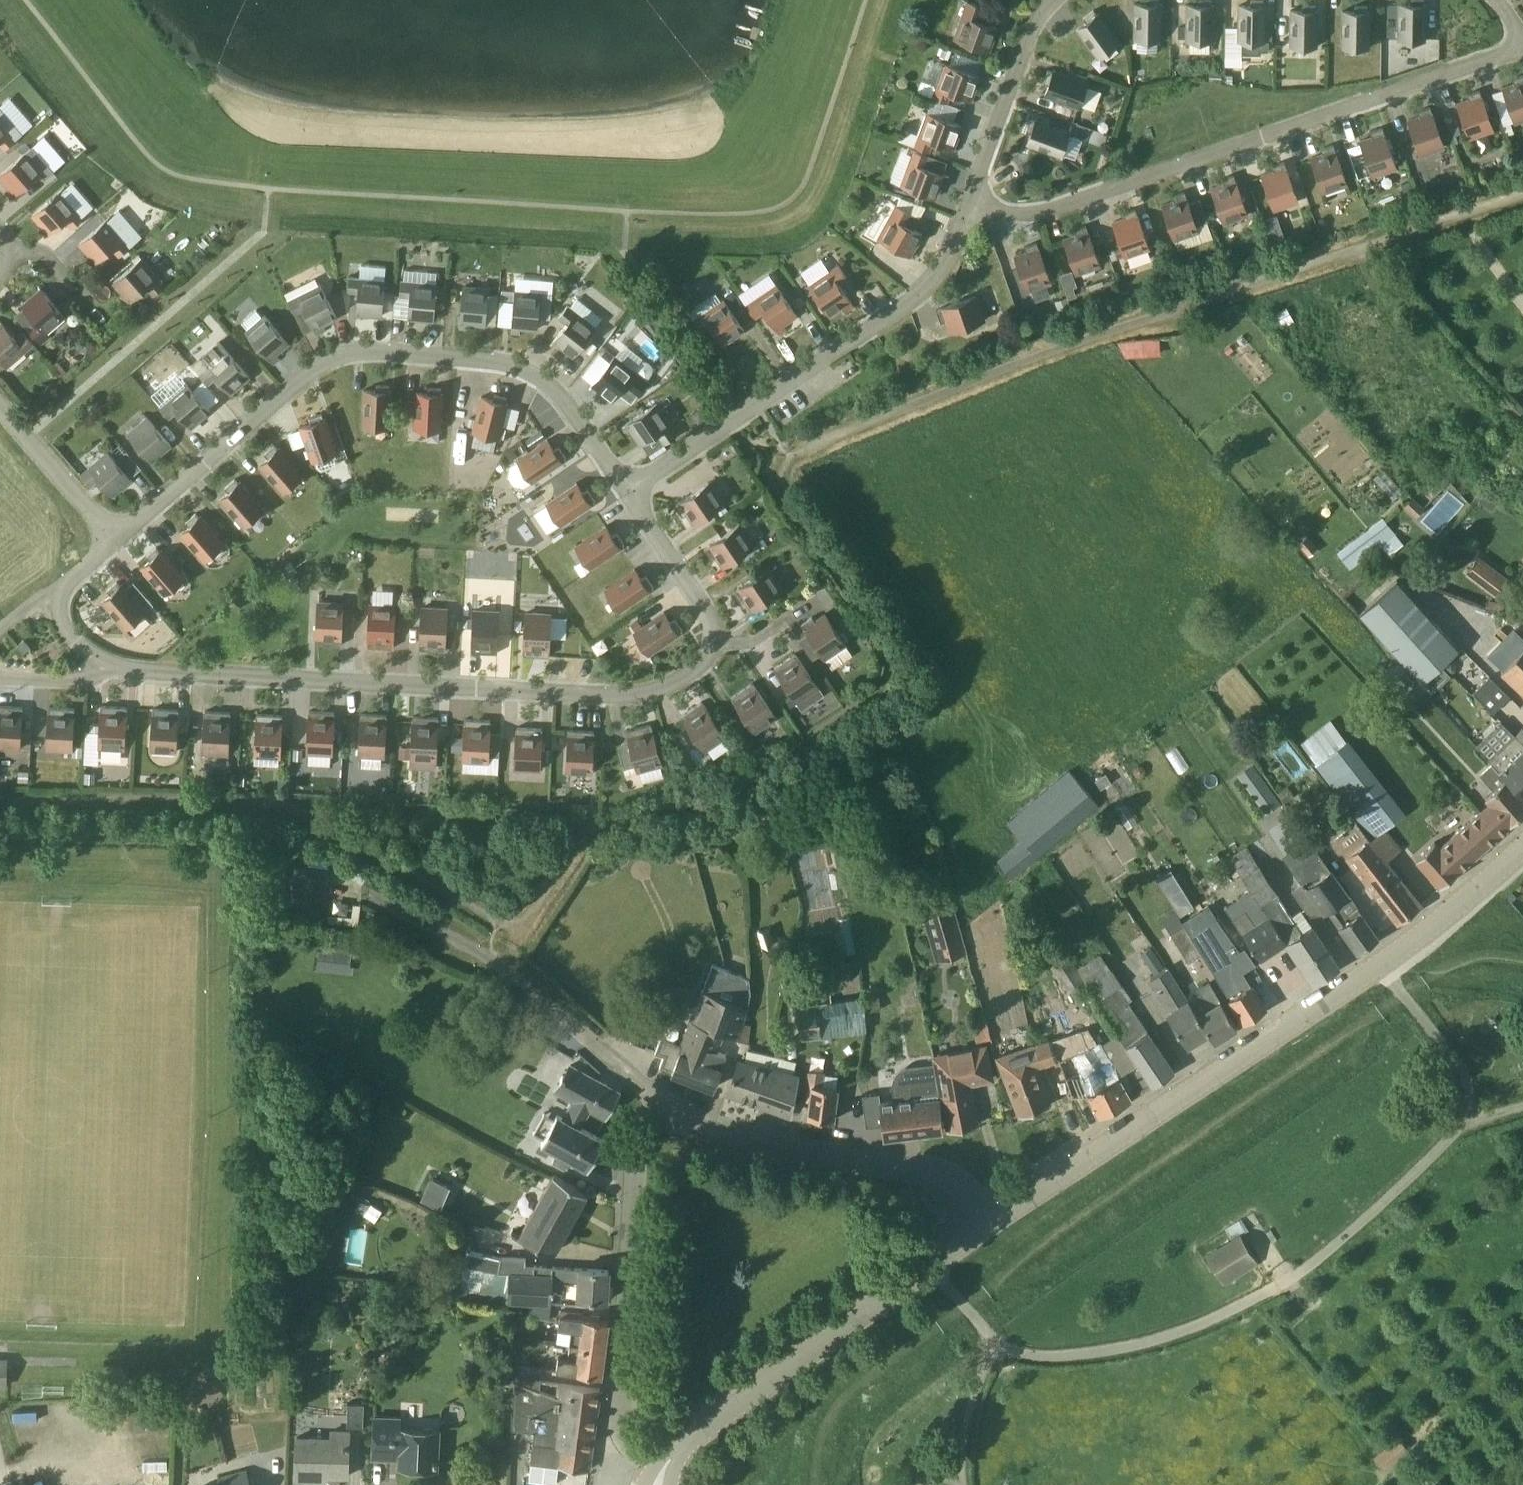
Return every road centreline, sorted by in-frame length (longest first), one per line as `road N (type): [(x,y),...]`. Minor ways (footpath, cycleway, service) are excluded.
road 1 (residential): [(117,540),(60,603),(62,628),(111,669),(618,698),(684,677),(714,647),(708,620),(627,494)]
road 2 (residential): [(990,1224),(1379,966),(1522,848)]
road 3 (residential): [(627,494),(567,411),(532,381),(476,367),(355,357),(313,378),(117,540)]
road 4 (residential): [(975,208),(1043,213),(1522,44)]
road 5 (residential): [(975,208),(953,259),(914,300),(627,494)]
road 6 (residential): [(664,1471),(628,1444),(618,1419),(634,1145),(644,1125),(666,1111)]
road 7 (residential): [(990,1224),(940,1175),(727,1138),(666,1111)]
road 8 (residential): [(664,1471),(686,1442),(921,1271)]
road 9 (residential): [(1054,0),(1029,38),(975,208)]
road 10 (residential): [(666,1111),(499,962)]
road 11 (residential): [(117,540),(0,413)]
road 12 (residential): [(6,251),(52,256),(106,317)]

